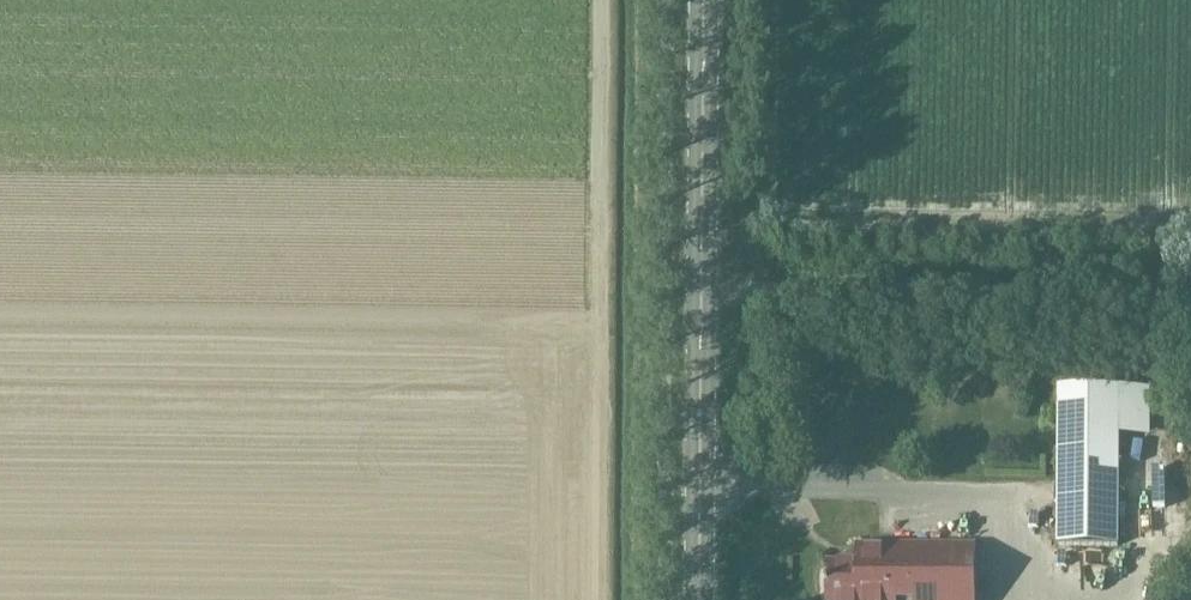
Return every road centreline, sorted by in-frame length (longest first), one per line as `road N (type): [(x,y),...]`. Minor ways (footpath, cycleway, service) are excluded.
road 1 (secondary): [(698,599),(704,0)]

